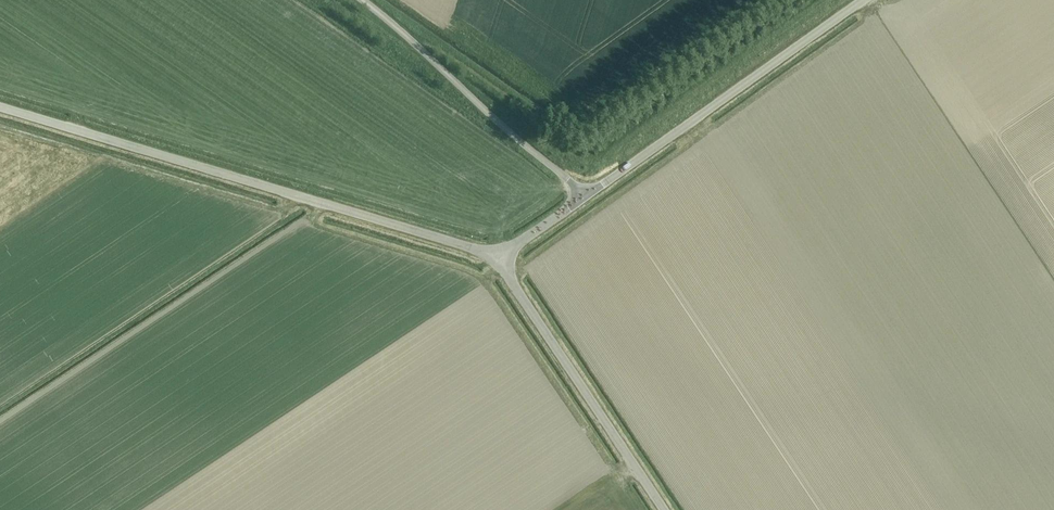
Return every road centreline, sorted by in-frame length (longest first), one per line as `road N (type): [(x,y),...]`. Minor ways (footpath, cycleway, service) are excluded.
road 1 (unclassified): [(501,258),(0,107)]
road 2 (unclassified): [(856,0),(586,196)]
road 3 (unclassified): [(664,509),(501,258)]
road 4 (unclassified): [(586,196),(363,0)]

